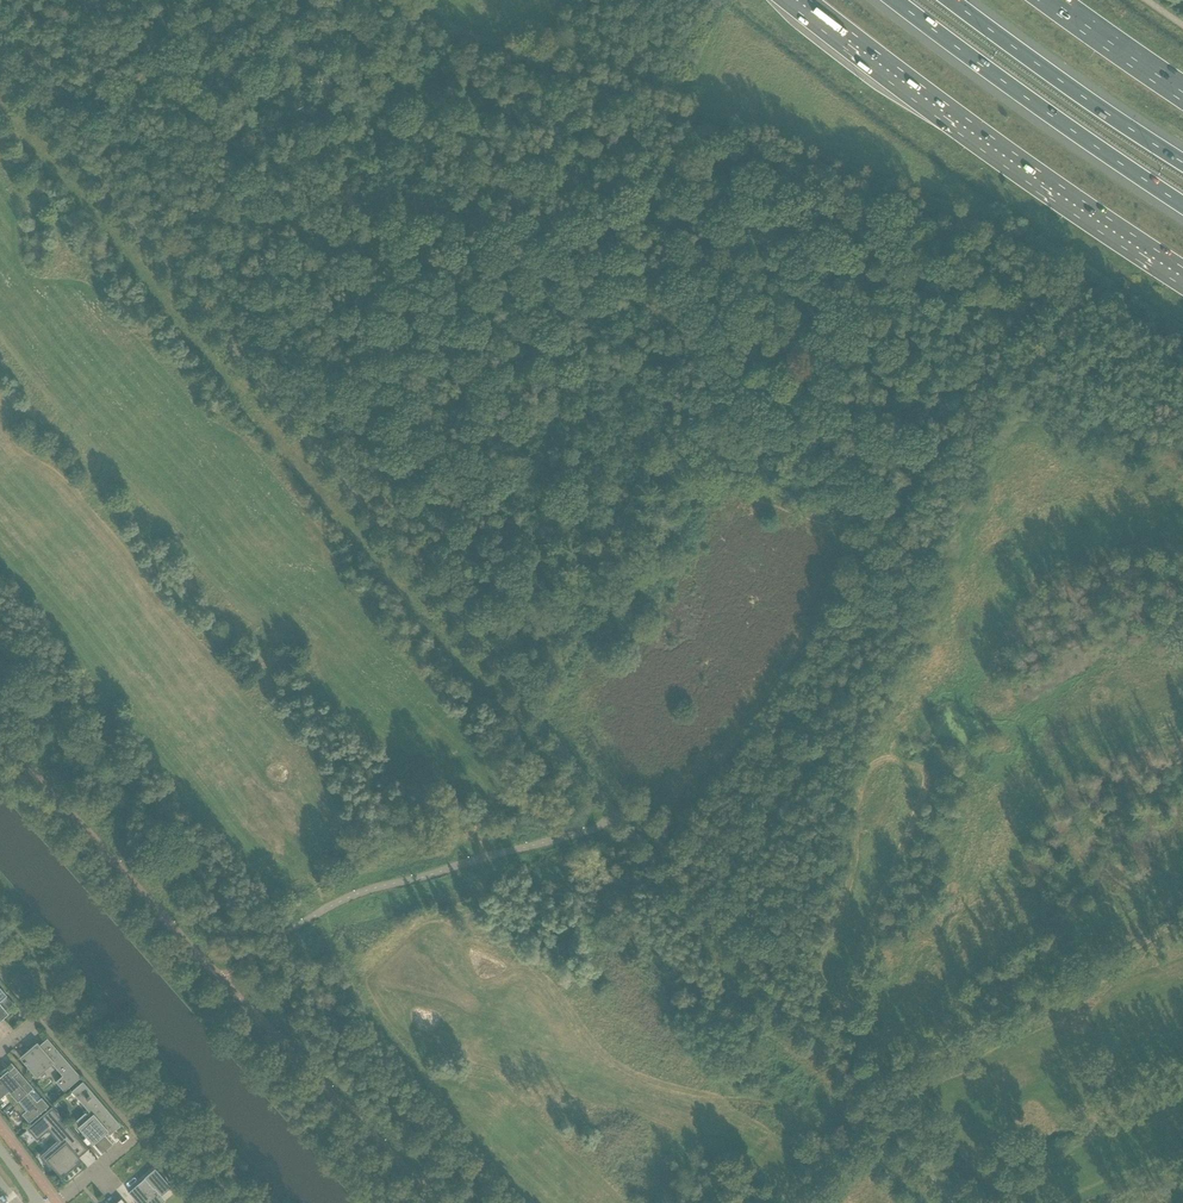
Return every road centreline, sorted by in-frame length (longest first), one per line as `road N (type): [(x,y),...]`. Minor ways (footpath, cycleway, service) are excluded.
road 1 (trunk): [(806,0),(1182,268)]
road 2 (unclassified): [(734,134),(372,0)]
road 3 (motorway): [(893,0),(1182,206)]
road 4 (track): [(734,134),(983,223),(1060,264)]
road 5 (motorway): [(1182,163),(947,0)]
road 6 (trunk): [(1182,91),(1046,0)]

